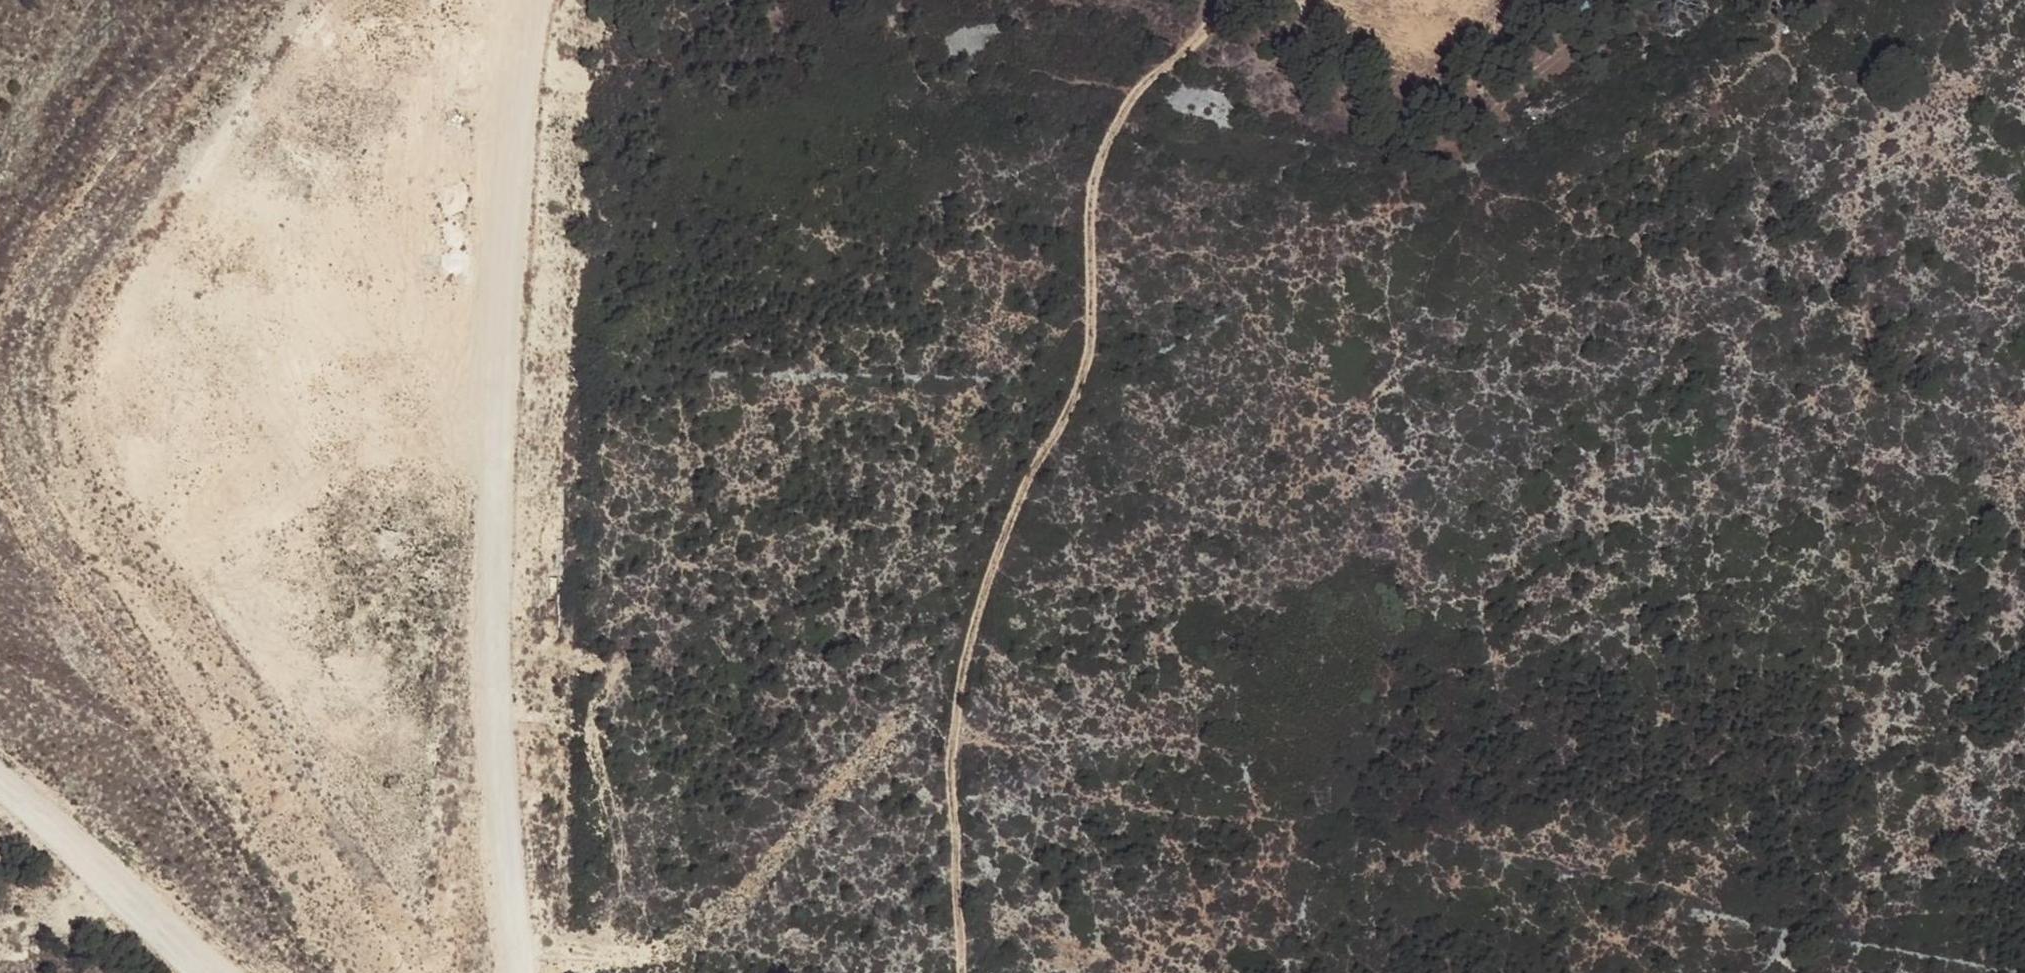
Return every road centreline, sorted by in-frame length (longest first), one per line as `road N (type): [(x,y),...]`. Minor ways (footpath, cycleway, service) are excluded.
road 1 (track): [(961,972),(957,723),(972,634),(1009,520),(1083,382),(1095,163),(1136,95),(1249,0)]

